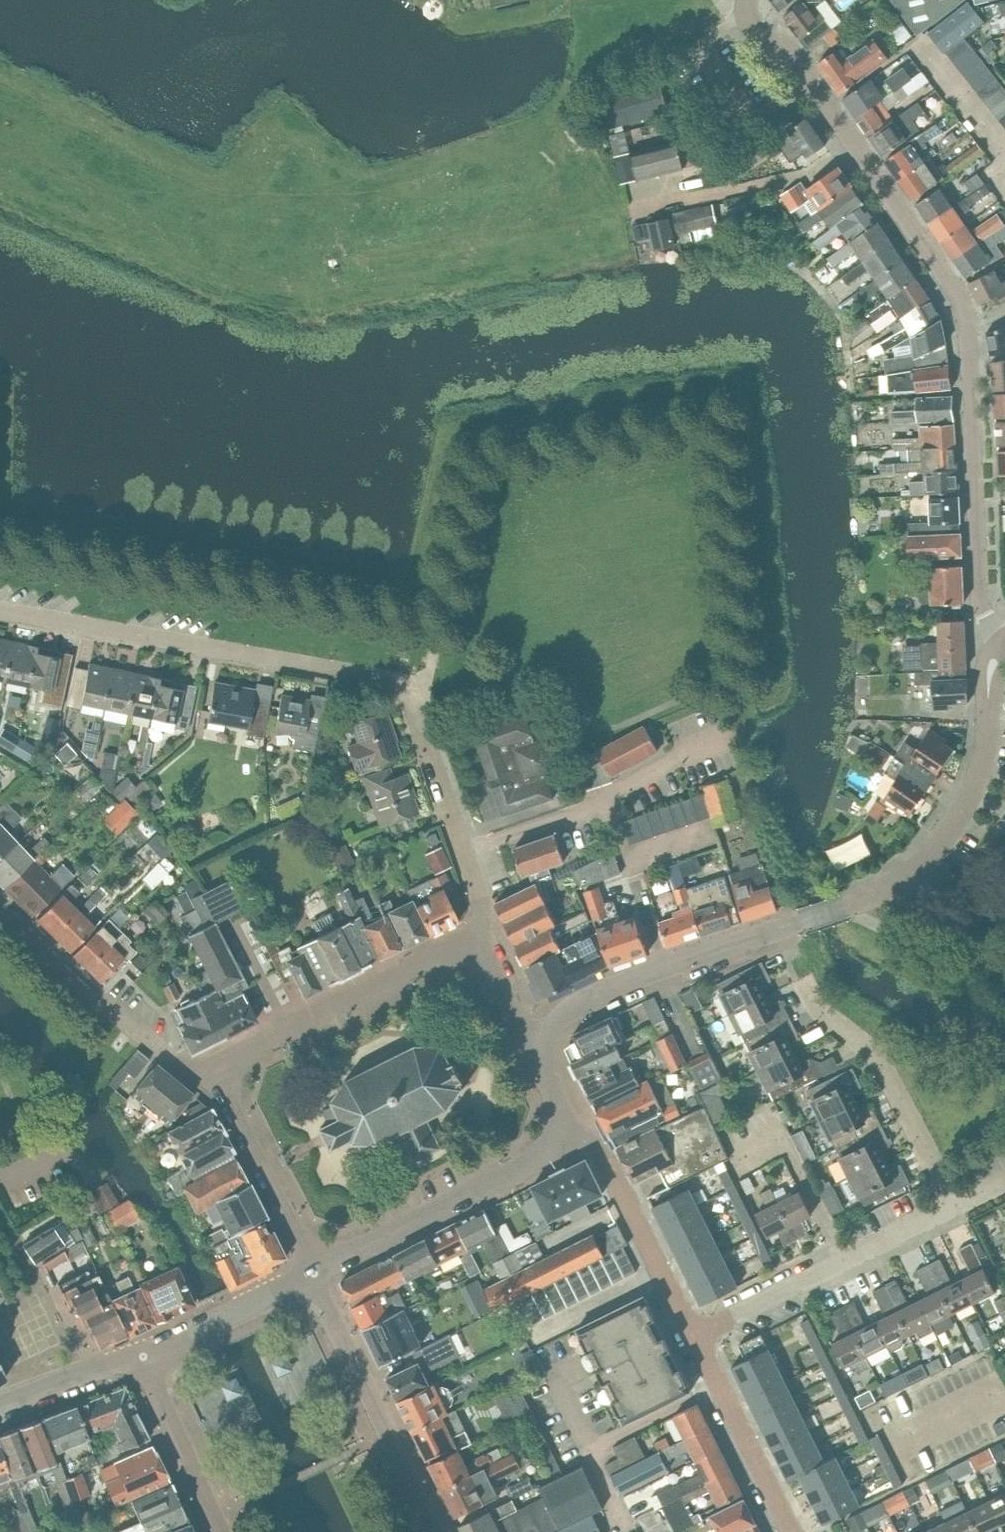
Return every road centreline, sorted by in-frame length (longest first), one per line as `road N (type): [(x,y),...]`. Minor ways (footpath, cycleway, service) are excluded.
road 1 (unclassified): [(1003,646),(979,597),(965,311),(791,50),(757,30),(746,0)]
road 2 (unclassified): [(526,1039),(633,976),(844,908),(923,865),(973,795),(989,725),(992,667),(1003,646)]
road 3 (residential): [(476,935),(484,911),(407,689),(0,609)]
road 4 (unclassified): [(218,1074),(287,1029),(476,935)]
road 5 (residential): [(694,1333),(957,1205)]
road 6 (unclassified): [(315,1273),(548,1151),(564,1130)]
road 7 (residential): [(315,1273),(436,1531)]
road 8 (residential): [(218,1074),(179,1063),(63,969),(0,902)]
road 9 (residential): [(957,1205),(874,1049),(820,1008),(804,982)]
road 10 (residential): [(694,1333),(600,1147),(564,1130)]
road 11 (unclassified): [(315,1273),(218,1074)]
road 12 (residential): [(793,1531),(694,1333)]
road 13 (residential): [(228,1531),(145,1353)]
road 14 (unclassified): [(145,1353),(315,1273)]
road 15 (unclassified): [(145,1353),(0,1405)]

